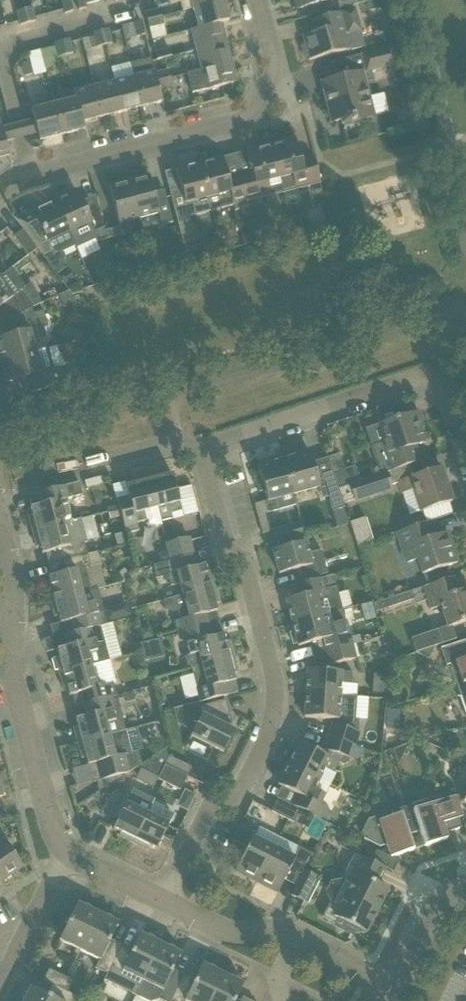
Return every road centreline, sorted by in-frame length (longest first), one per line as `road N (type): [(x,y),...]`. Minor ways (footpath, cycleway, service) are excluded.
road 1 (residential): [(167,906),(205,808),(241,790),(274,709),(211,450)]
road 2 (residential): [(30,172),(242,124),(277,74),(258,0)]
road 3 (residential): [(465,438),(448,392),(416,376),(211,450)]
road 4 (residential): [(395,991),(286,936),(234,941),(167,906)]
road 5 (residential): [(70,850),(47,826),(10,672),(13,627)]
road 6 (residential): [(0,990),(70,850)]
road 7 (residential): [(0,49),(139,7)]
road 8 (residential): [(395,991),(443,899),(465,889)]
road 9 (residential): [(30,172),(0,51)]

